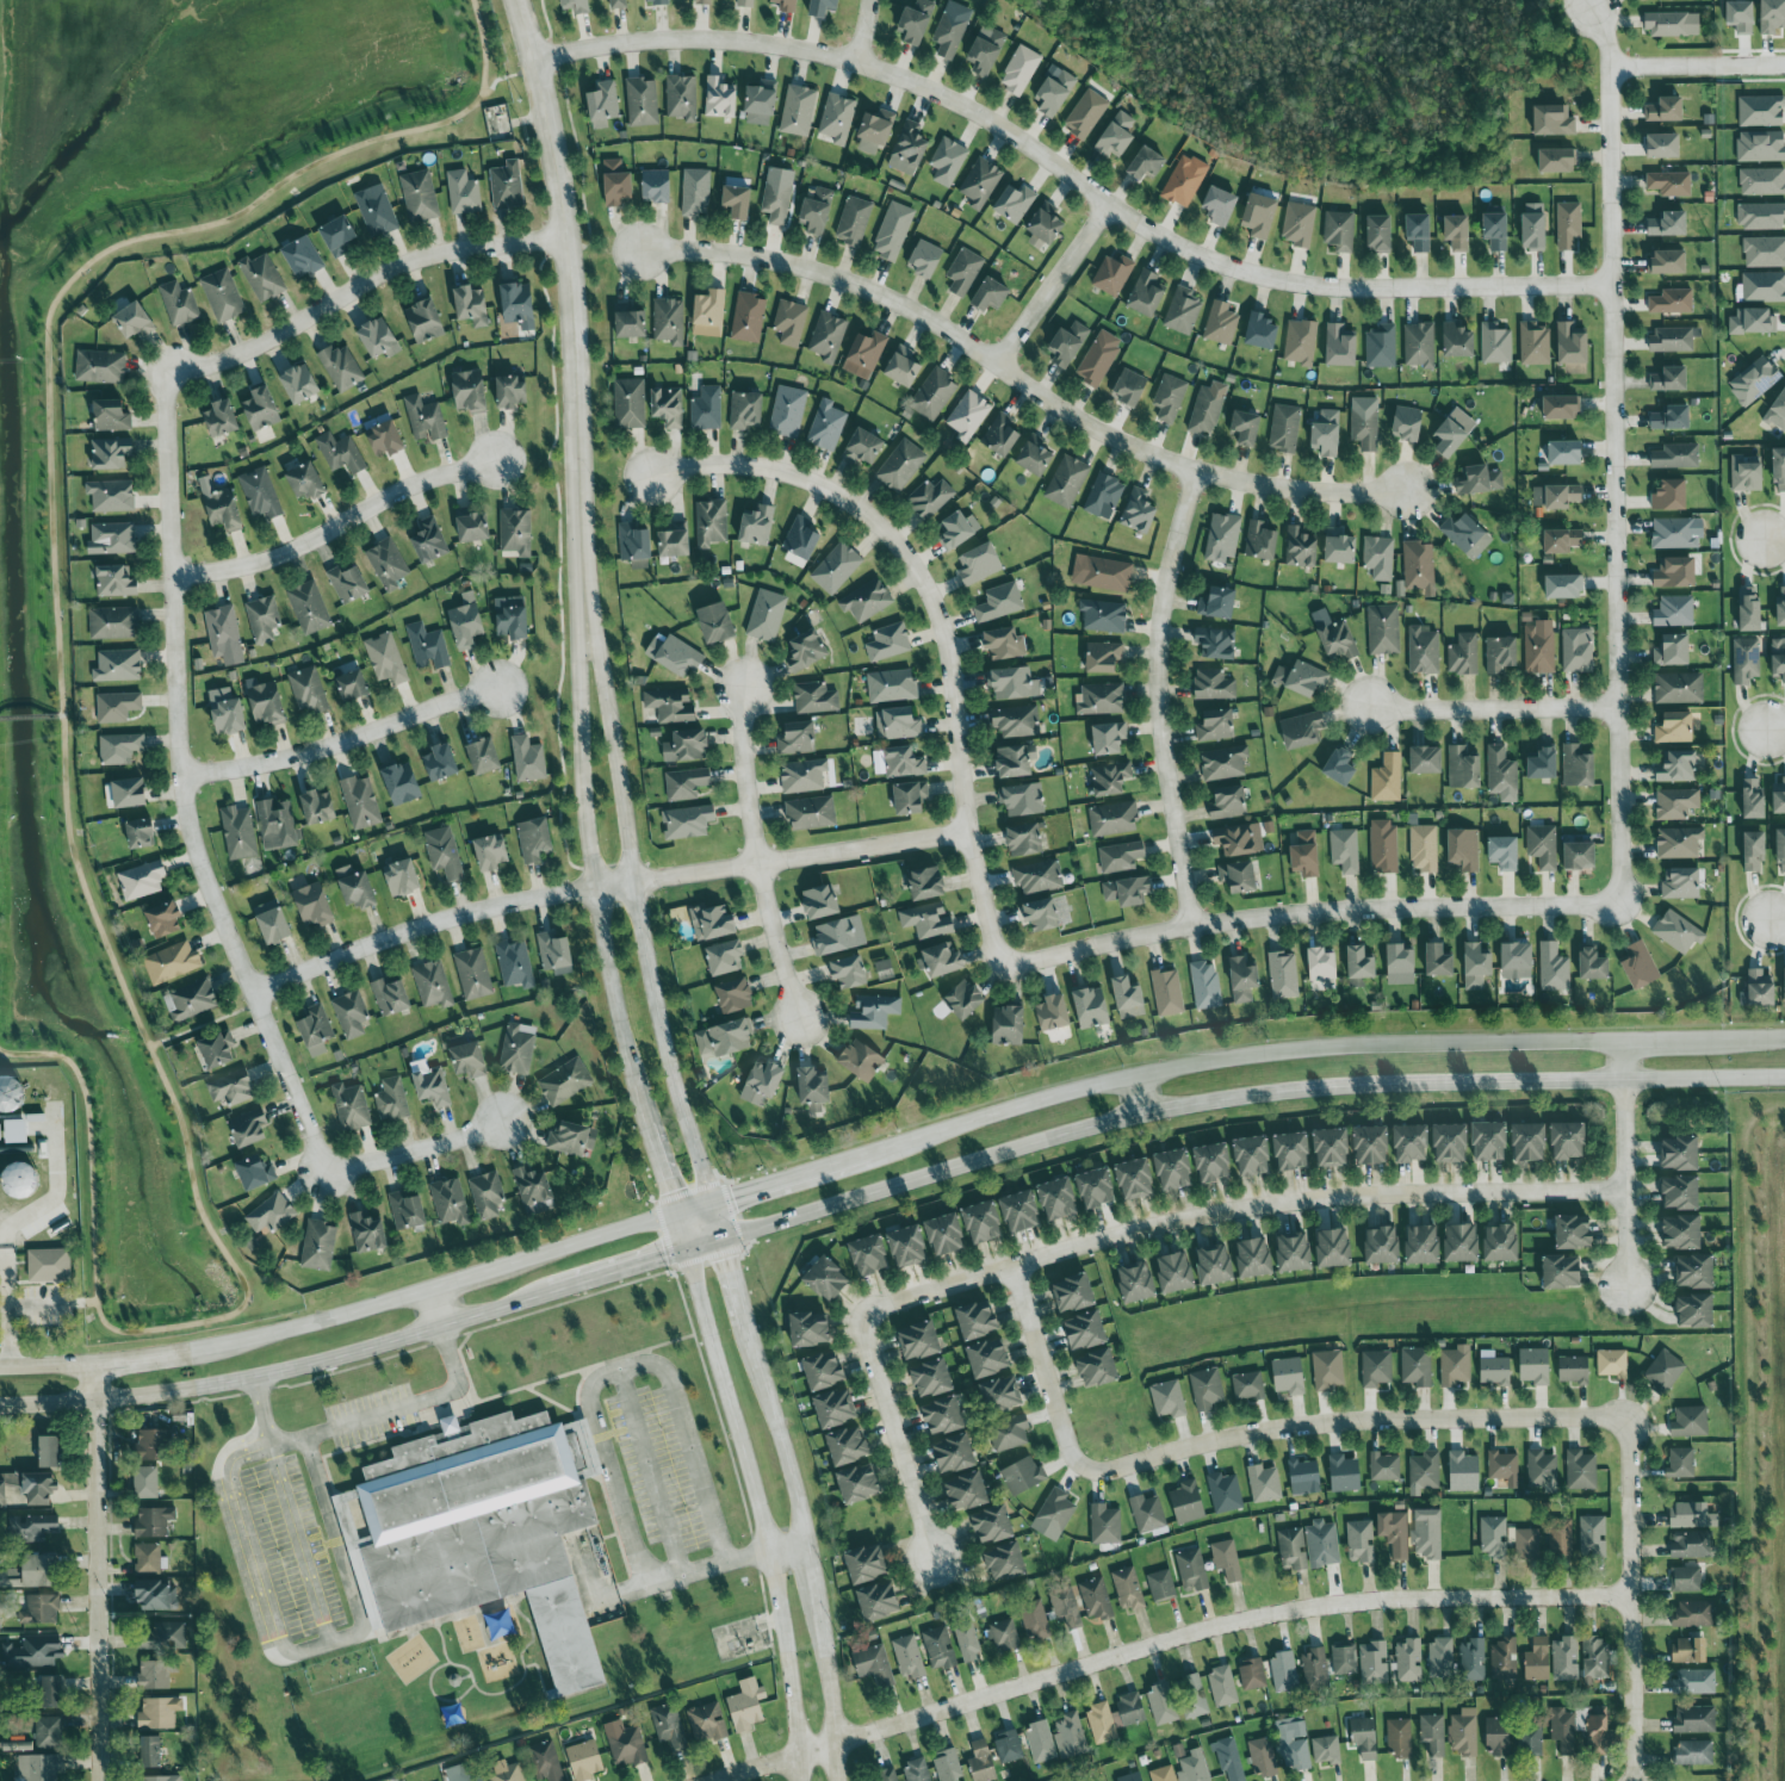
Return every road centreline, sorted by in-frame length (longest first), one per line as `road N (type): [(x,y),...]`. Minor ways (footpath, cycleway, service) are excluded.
road 1 (residential): [(1613,286),(1374,294),(1254,283),(1155,244),(998,126),(898,75),(718,39),(632,39),(533,62)]
road 2 (secondary): [(724,1242),(1142,1110),(1250,1093),(1784,1079)]
road 3 (residential): [(1631,1596),(1359,1599),(1263,1614),(709,1780)]
road 4 (residential): [(1616,906),(1614,76),(1593,6)]
road 5 (secondary): [(1784,1040),(1247,1055),(1134,1073),(897,1144)]
road 6 (residential): [(167,378),(153,436),(161,682),(331,1173)]
road 7 (residential): [(642,252),(752,256),(854,283),(943,321),(1083,414),(1222,471),(1408,490)]
road 8 (residential): [(1628,1190),(1309,1200),(1123,1228),(892,1303),(869,1320)]
road 9 (residential): [(266,985),(469,914),(975,845)]
road 10 (secondary): [(675,1215),(227,1346),(98,1365),(0,1367)]
road 11 (residential): [(670,484),(731,474),(810,490),(876,530),(916,570),(953,654),(986,913),(1008,967)]
road 12 (tertiary): [(584,613),(569,237),(519,0)]
road 13 (residential): [(1008,967),(1275,918),(1616,906)]
road 14 (tertiary): [(713,1202),(667,1054),(606,679),(584,613)]
road 15 (secondary): [(0,1405),(101,1402),(260,1374),(545,1296)]
road 16 (residential): [(1629,1426),(1601,1410),(1304,1420),(1097,1470)]
road 17 (tertiary): [(689,1254),(771,1547),(799,1780)]
road 18 (tertiary): [(584,613),(581,676),(622,1006),(651,1123)]
road 19 (residential): [(1194,930),(1163,651),(1176,554),(1203,465)]
road 20 (residential): [(167,378),(260,343),(391,268),(453,248),(569,237)]
road 21 (residential): [(101,1402),(105,1780)]
road 22 (residential): [(157,563),(272,557),(378,513),(416,485),(496,457)]
road 23 (residential): [(1629,1426),(1632,1780)]
road 24 (residential): [(806,1023),(739,743),(742,687)]
road 25 (residential): [(193,777),(496,691)]
road 26 (residential): [(869,1320),(867,1346),(934,1558)]
road 27 (residential): [(1617,707),(1371,706)]
road 28 (residential): [(1626,1043),(1630,1287)]
road 29 (secondary): [(897,1144),(675,1215)]
road 30 (residential): [(1014,1265),(1072,1454),(1097,1470)]
road 31 (tertiary): [(802,1539),(746,1328)]
road 32 (residential): [(1111,204),(1002,359)]
road 33 (secondary): [(545,1296),(724,1242)]
road 34 (residential): [(331,1173),(502,1124)]
road 35 (tertiary): [(848,1780),(842,1682),(823,1609)]
road 36 (residential): [(1614,76),(1784,75)]

